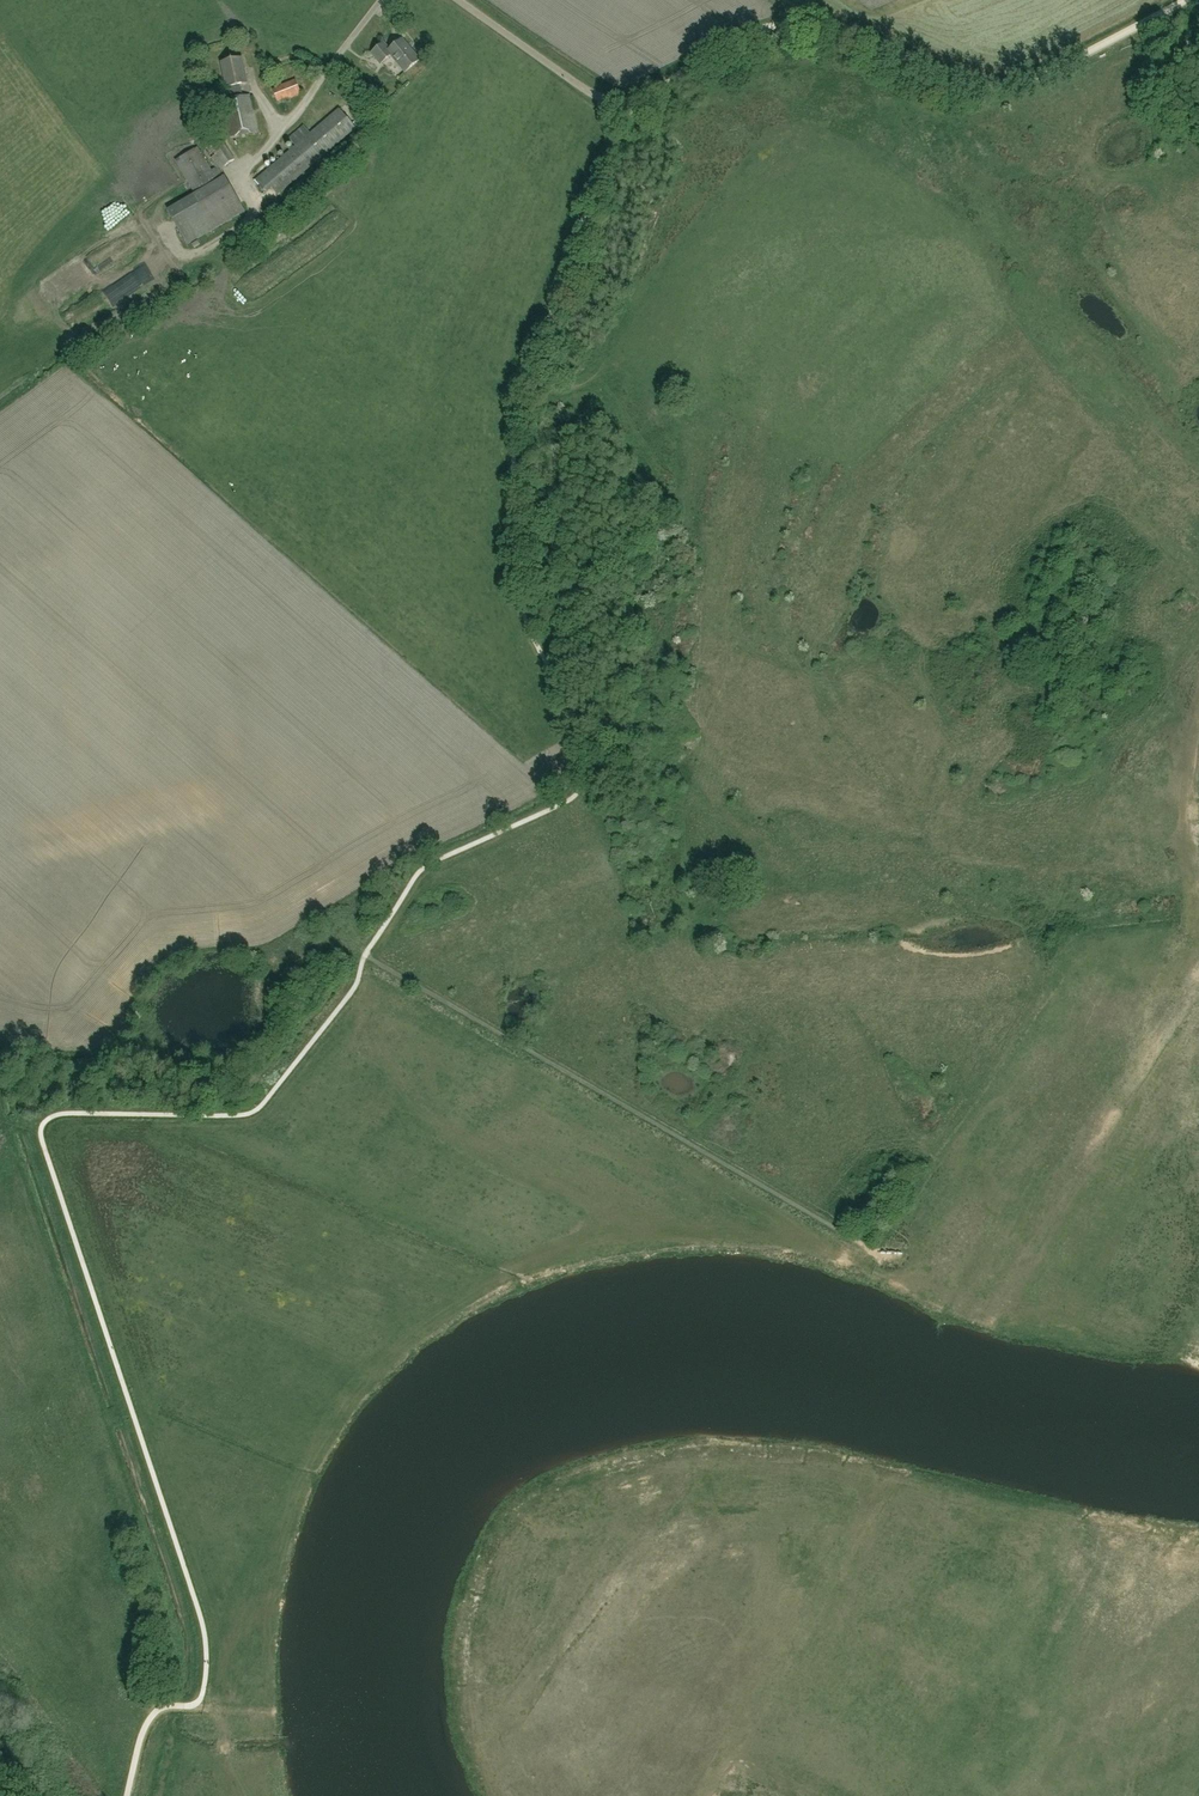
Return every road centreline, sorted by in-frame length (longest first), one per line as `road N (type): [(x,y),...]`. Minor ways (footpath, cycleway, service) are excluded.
road 1 (unclassified): [(455,0),(589,91),(622,100),(646,97),(725,42),(791,24),(854,34),(957,79),(1027,81),(1184,0)]
road 2 (unclassified): [(127,1795),(148,1721),(168,1707),(192,1706)]

